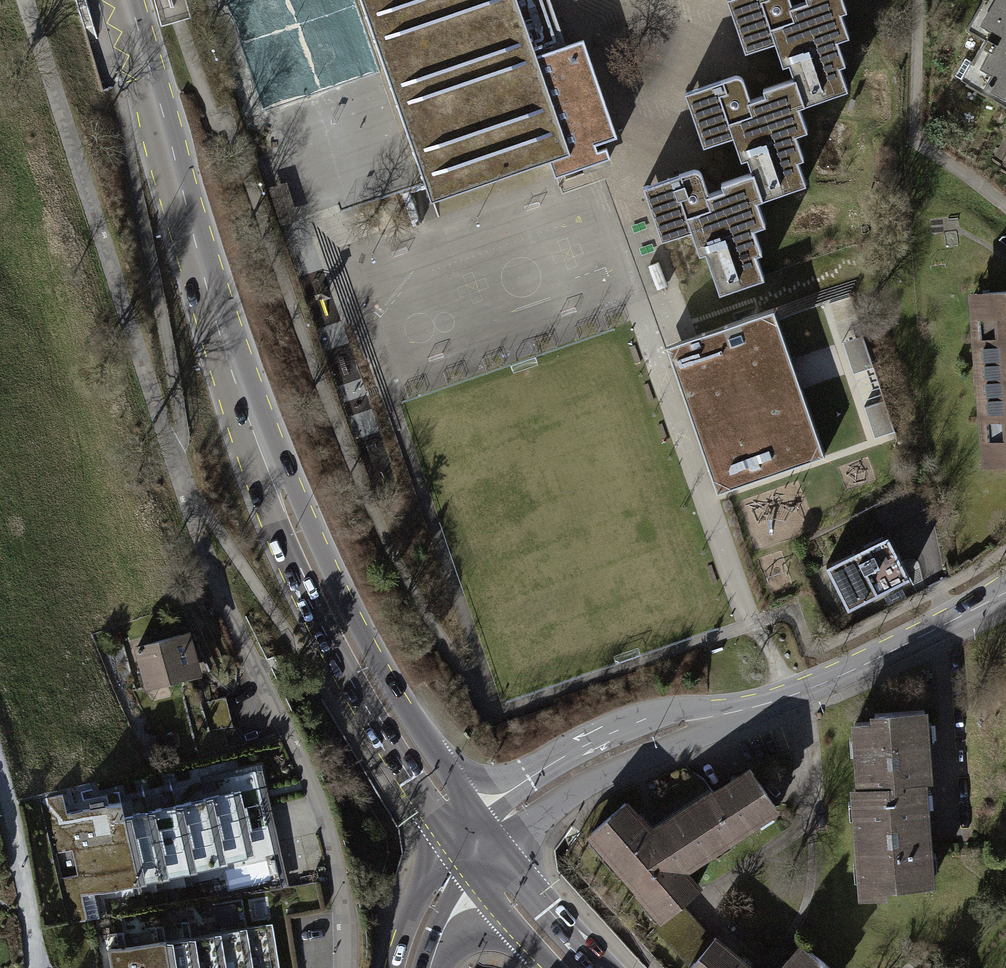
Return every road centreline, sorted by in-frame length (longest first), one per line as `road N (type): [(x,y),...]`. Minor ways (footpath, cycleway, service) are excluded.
road 1 (residential): [(341,967),(327,845),(172,455),(35,0)]
road 2 (secondary): [(246,408),(296,571),(352,684),(449,834)]
road 3 (secondary): [(473,814),(362,637),(246,408)]
road 4 (secondary): [(126,0),(246,408)]
road 5 (secondary): [(719,715),(792,697),(1005,592)]
road 6 (secondary): [(719,715),(667,715),(612,733),(473,814)]
road 7 (secondary): [(500,851),(586,784),(719,715)]
road 8 (secondary): [(601,967),(500,851)]
road 9 (secondary): [(449,834),(395,967)]
road 10 (secondary): [(476,876),(556,967)]

